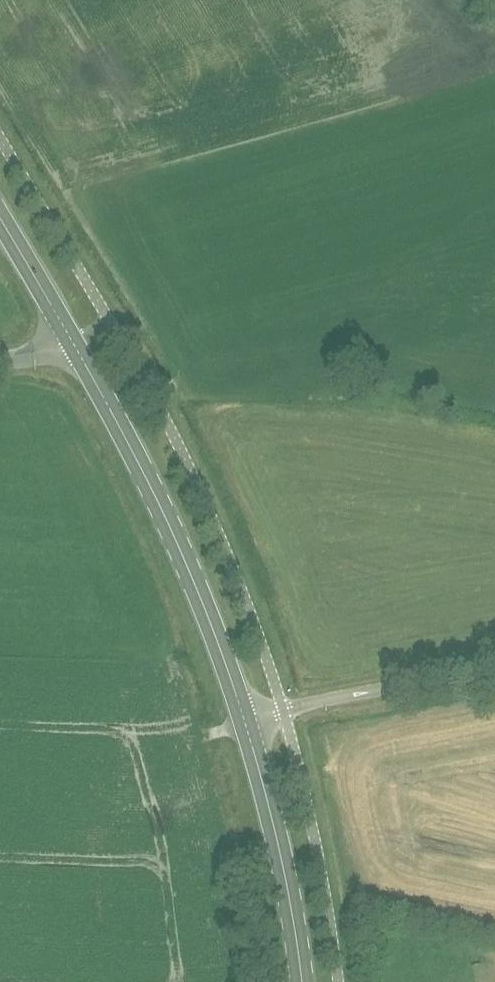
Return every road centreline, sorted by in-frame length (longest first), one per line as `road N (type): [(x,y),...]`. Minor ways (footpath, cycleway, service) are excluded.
road 1 (primary): [(245,719),(174,536),(72,339)]
road 2 (primary): [(302,981),(282,859),(245,719)]
road 3 (unclassified): [(245,719),(494,669)]
road 4 (primary): [(72,339),(0,217)]

